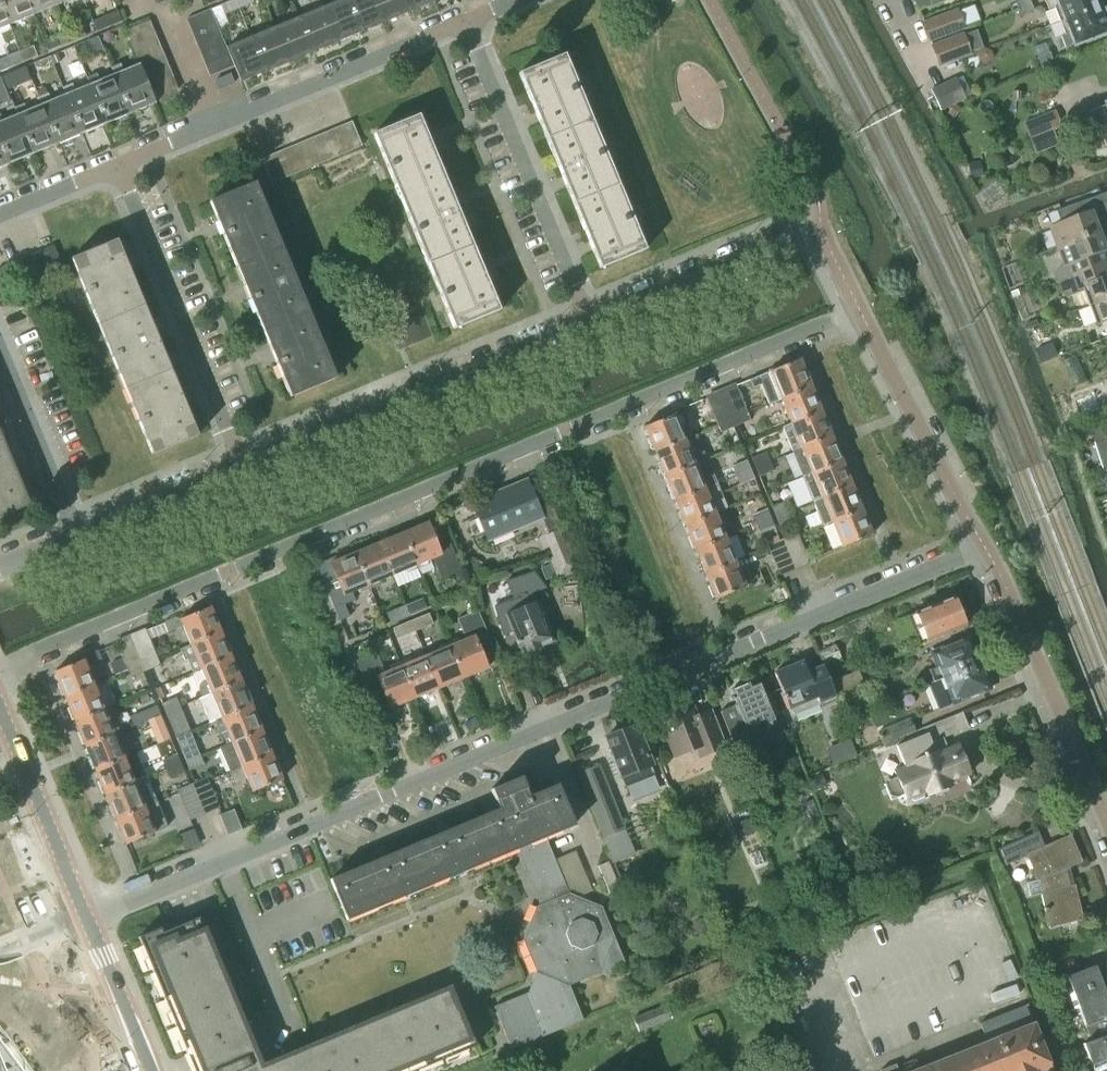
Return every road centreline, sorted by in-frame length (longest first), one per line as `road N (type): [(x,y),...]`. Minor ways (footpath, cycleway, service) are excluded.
road 1 (residential): [(86,918),(983,544)]
road 2 (residential): [(0,661),(857,305)]
road 3 (residential): [(240,469),(591,326)]
road 4 (residential): [(118,163),(459,21)]
road 5 (residential): [(591,326),(459,21)]
road 6 (residential): [(240,469),(118,163)]
road 7 (residential): [(983,544),(1106,817)]
road 8 (residential): [(983,544),(857,305)]
road 9 (residential): [(591,326),(820,226)]
road 10 (tertiary): [(86,918),(0,702)]
road 11 (residential): [(78,533),(0,350)]
road 12 (residential): [(78,533),(240,469)]
road 13 (tertiary): [(151,1070),(86,918)]
road 14 (residential): [(0,214),(118,163)]

